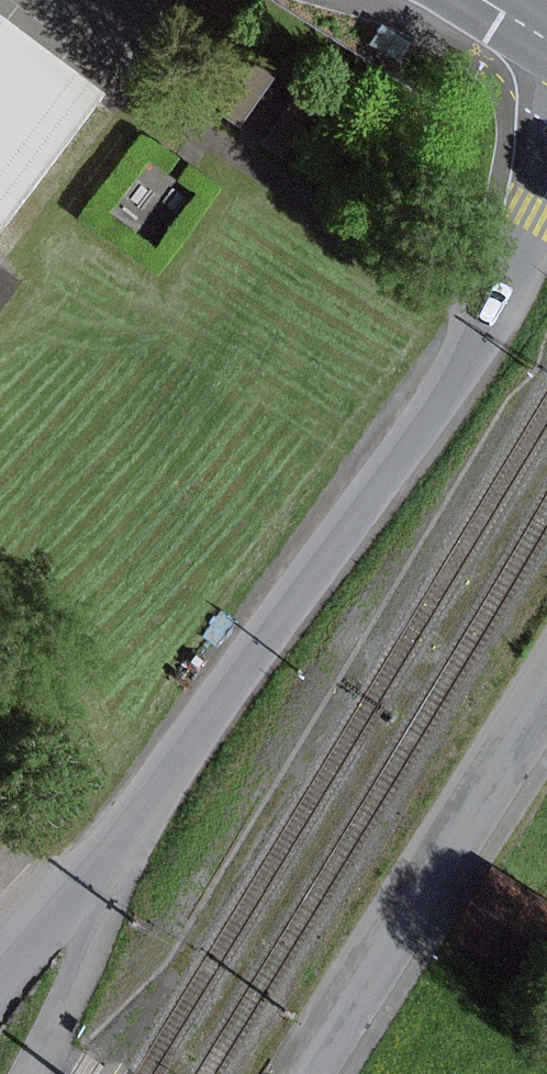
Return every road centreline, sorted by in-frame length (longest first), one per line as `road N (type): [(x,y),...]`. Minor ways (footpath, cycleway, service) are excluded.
road 1 (unclassified): [(546,202),(497,323),(440,406),(93,875),(0,974)]
road 2 (residential): [(546,697),(313,1073)]

